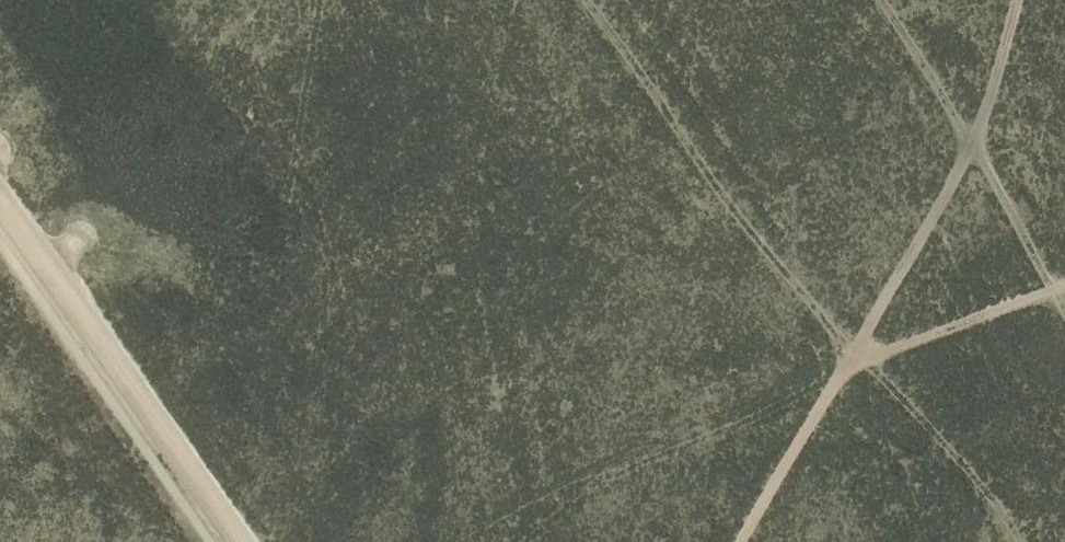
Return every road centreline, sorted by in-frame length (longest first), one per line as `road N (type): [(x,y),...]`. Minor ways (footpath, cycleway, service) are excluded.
road 1 (track): [(851,351),(757,246),(582,0)]
road 2 (track): [(0,209),(232,541)]
road 3 (track): [(1016,0),(981,123),(851,351)]
road 4 (track): [(1064,287),(870,356),(851,351)]
road 5 (track): [(851,351),(740,541)]
road 6 (track): [(970,145),(879,0)]

